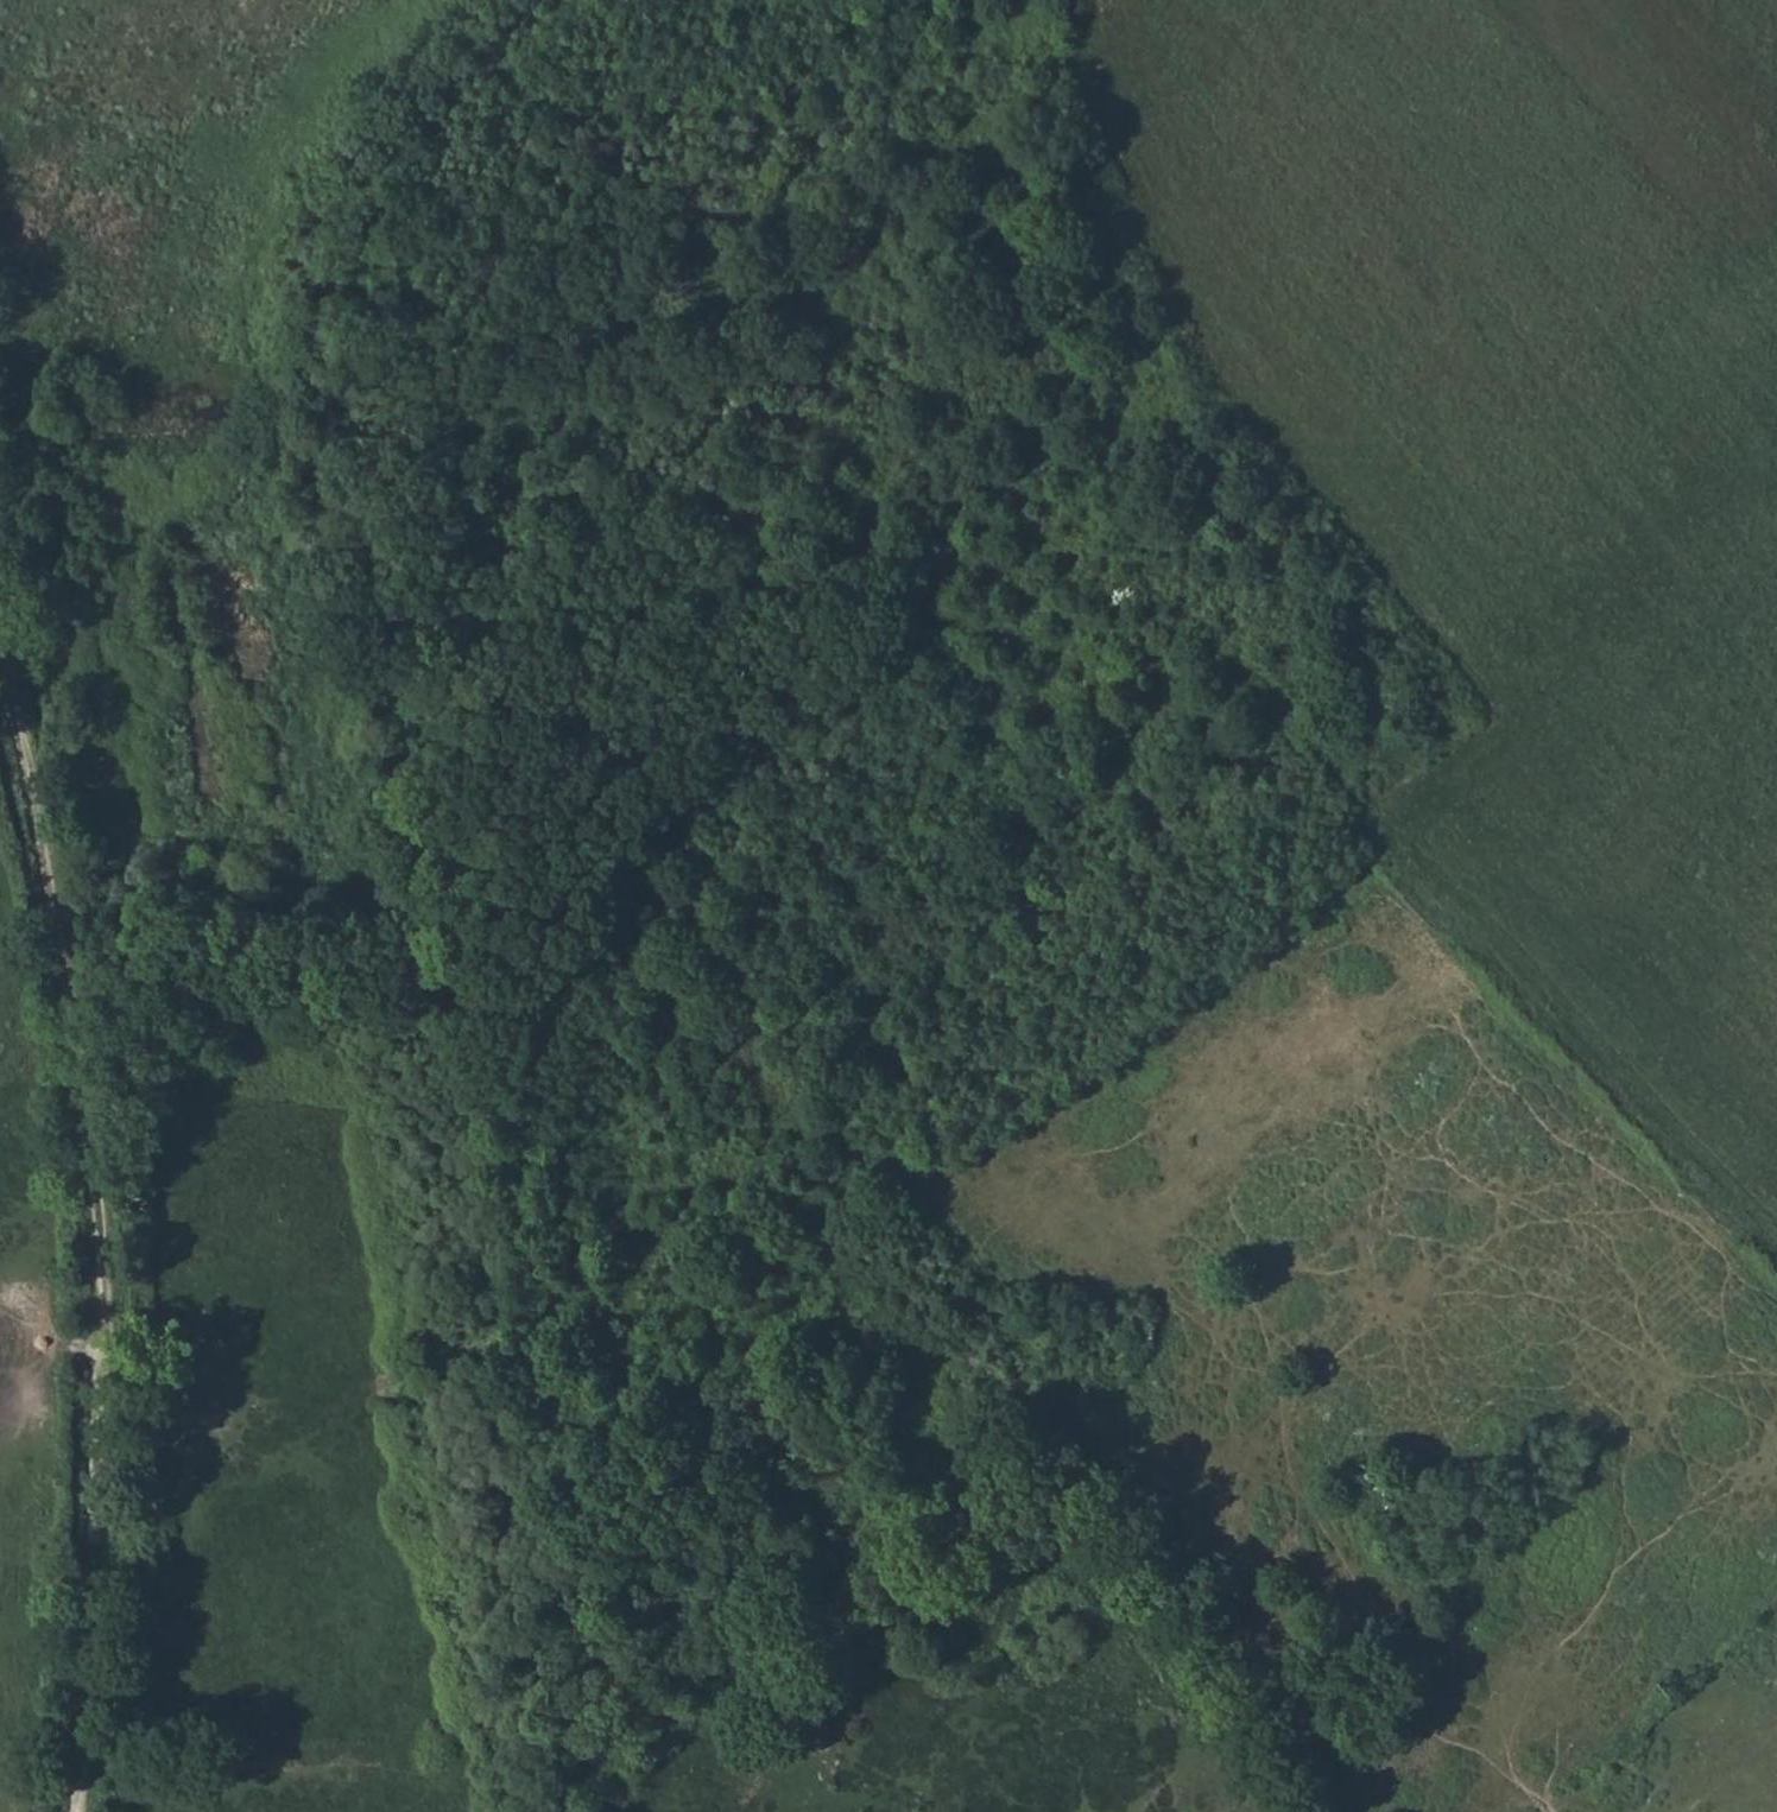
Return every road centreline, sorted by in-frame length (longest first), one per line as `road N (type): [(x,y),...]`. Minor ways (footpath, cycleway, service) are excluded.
road 1 (track): [(80,1811),(114,1393),(105,1193),(84,1045),(0,635)]

